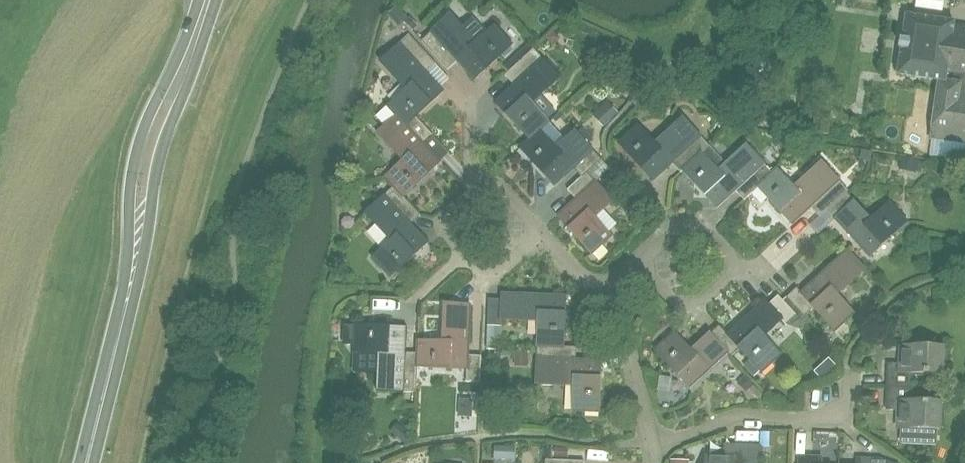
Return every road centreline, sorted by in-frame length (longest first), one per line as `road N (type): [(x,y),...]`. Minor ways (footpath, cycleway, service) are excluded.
road 1 (primary): [(86,462),(133,264),(146,158),(207,0)]
road 2 (residential): [(656,253),(651,267),(687,303),(704,300),(732,276),(737,257),(730,239),(705,221),(667,235)]
road 3 (residential): [(661,437),(730,414),(827,414),(837,410),(835,388)]
road 4 (residential): [(467,188),(449,221),(452,246),(493,271),(542,230)]
road 5 (residential): [(661,437),(639,361),(605,289)]

